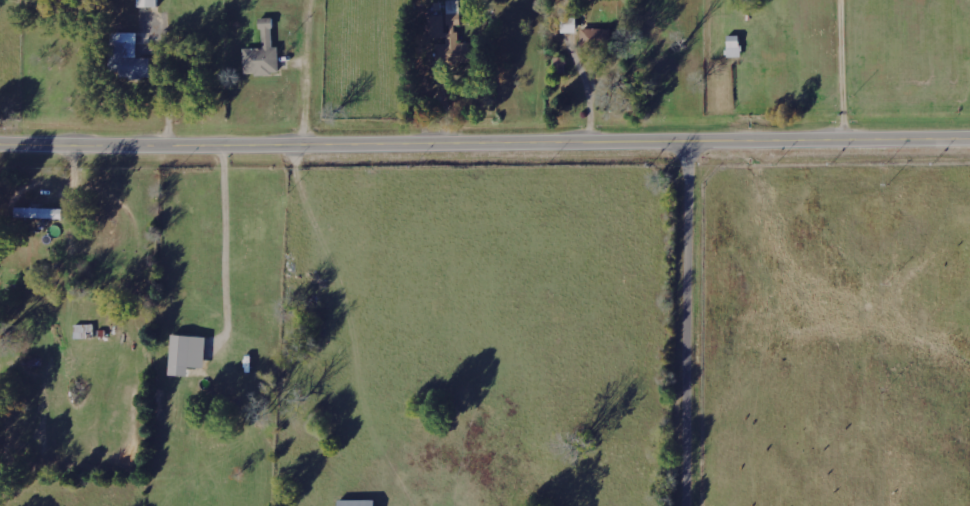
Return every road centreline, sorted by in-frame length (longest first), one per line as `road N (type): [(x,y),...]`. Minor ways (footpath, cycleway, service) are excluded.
road 1 (tertiary): [(0,142),(969,138)]
road 2 (residential): [(694,505),(695,140)]

